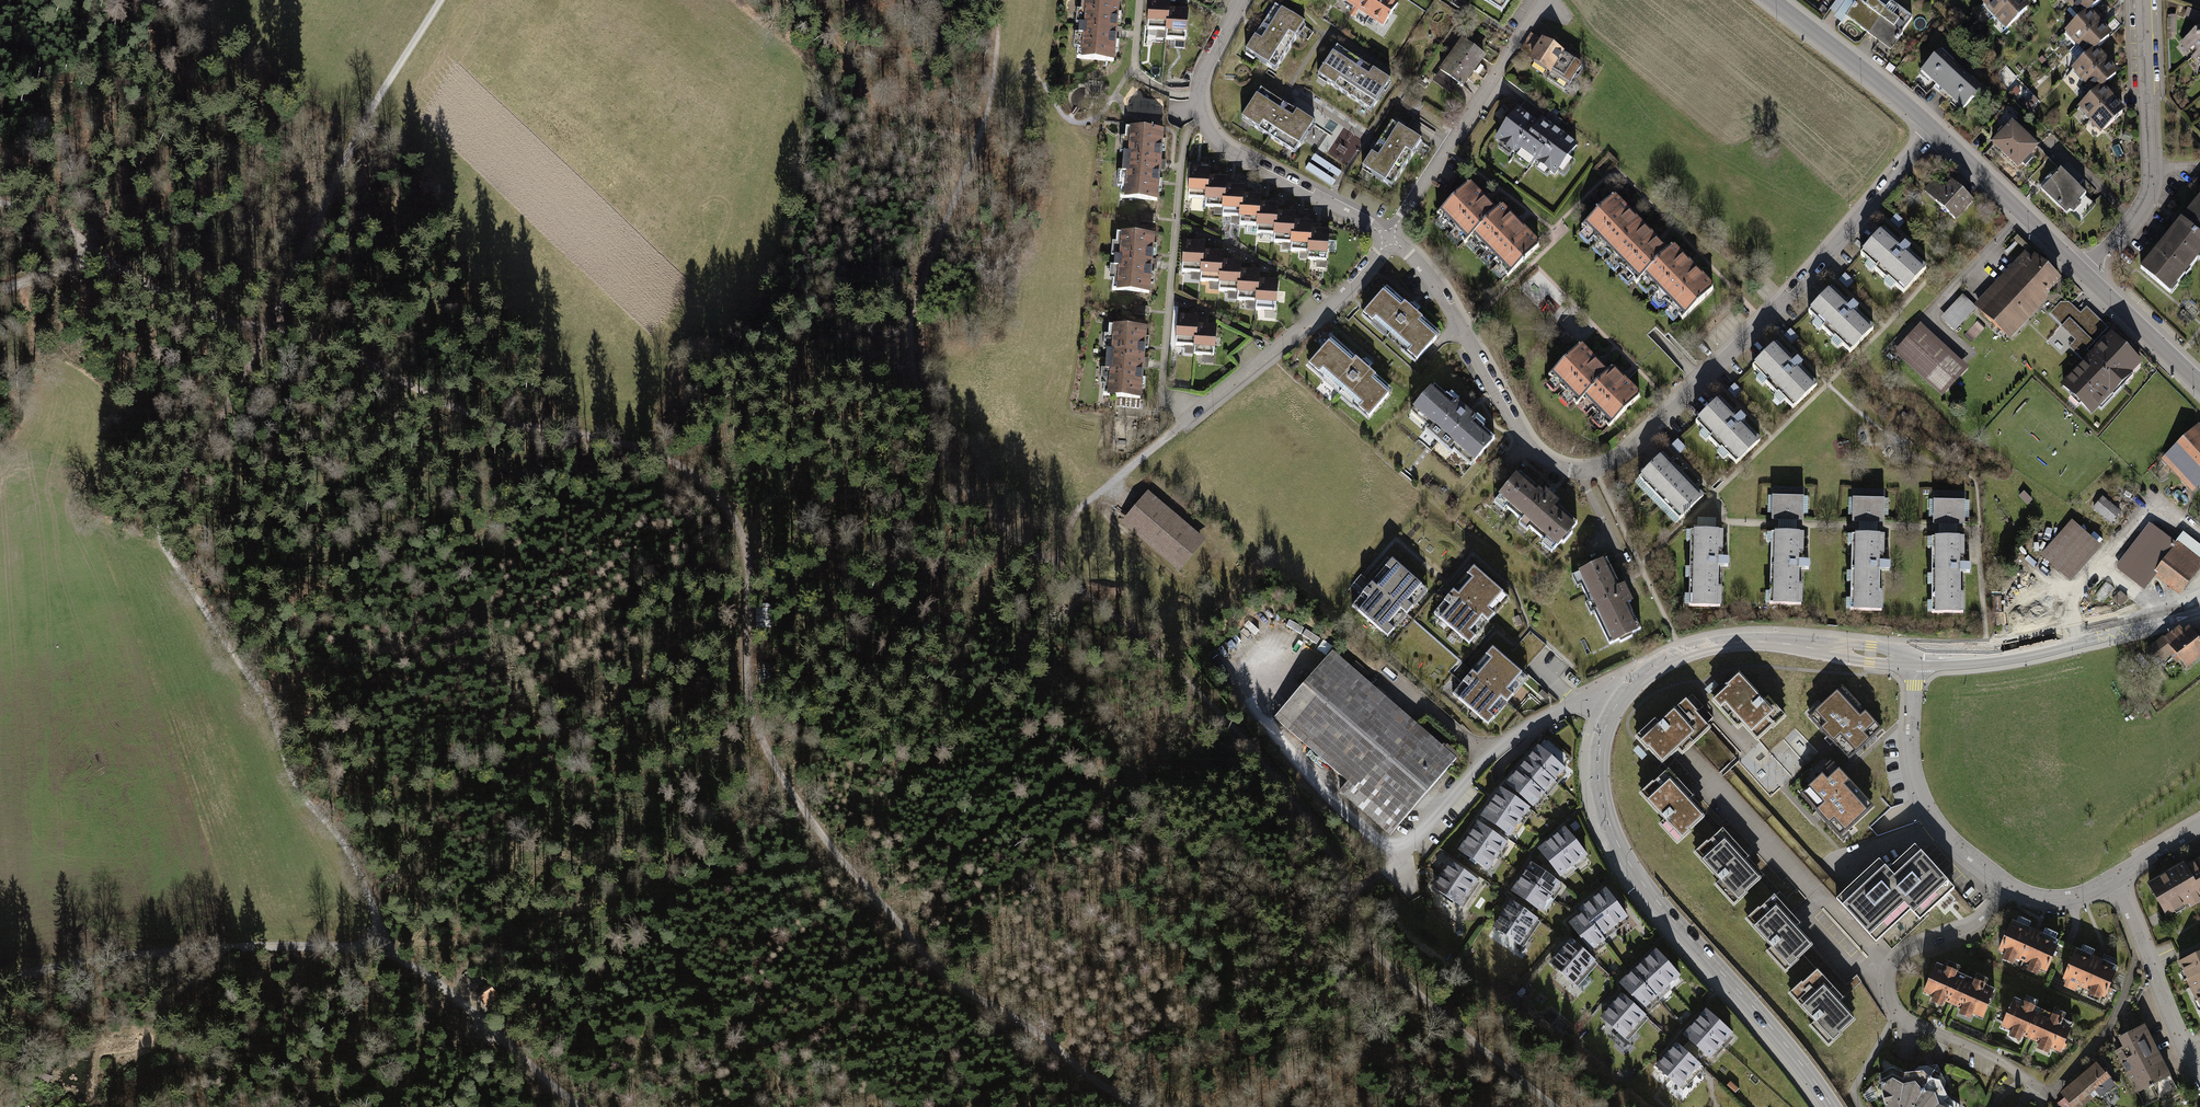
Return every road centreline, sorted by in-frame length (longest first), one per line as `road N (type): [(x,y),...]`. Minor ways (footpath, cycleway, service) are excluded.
road 1 (track): [(1002,0),(985,127),(922,309),(919,363),(935,419),(986,492),(1141,632),(1261,760),(1324,845),(1362,926),(1398,972),(1556,1106)]
road 2 (track): [(1142,1106),(954,981),(807,813),(750,710),(747,556),(732,516),(706,486),(653,453),(465,412),(340,346),(268,329)]
road 3 (residential): [(1389,237),(1441,293),(1538,455),(1595,471),(1616,463),(1787,298),(1935,130)]
road 4 (track): [(268,329),(167,498),(161,528),(265,695),(295,781),(345,840),(395,950)]
road 5 (secondary): [(1833,1106),(1619,844),(1599,776),(1600,746),(1615,707)]
road 6 (track): [(878,900),(947,905),(1051,861),(1124,780),(1180,776),(1279,808),(1299,807)]
road 7 (track): [(395,950),(477,950),(596,909),(843,859)]
road 8 (track): [(0,975),(261,948),(395,950)]
road 9 (track): [(268,329),(374,106),(441,0)]
road 10 (residential): [(2008,884),(1982,919),(1904,953),(1890,975),(1889,994),(1899,1016),(2003,1062),(2051,1096)]
road 11 (track): [(1356,910),(1324,939),(1145,1040),(1056,1106)]
road 12 (residential): [(1241,0),(1199,80),(1199,111),(1213,138),(1389,237)]
road 13 (secondary): [(1615,707),(1650,671),(1718,645),(1915,657)]
road 14 (residential): [(2085,273),(2149,195),(2147,0)]
road 15 (secondary): [(1915,657),(2027,650),(2199,607)]
road 16 (residential): [(1389,237),(1543,0)]
road 17 (residential): [(1397,860),(1505,741),(1572,705),(1598,700),(1615,707)]
road 18 (residential): [(1915,657),(1912,737),(1930,809),(2008,884)]
road 19 (residential): [(1204,410),(1335,300),(1389,237)]
road 20 (track): [(395,950),(581,1106)]
road 21 (residential): [(2115,876),(2199,1079)]
road 22 (track): [(1050,551),(1080,504),(1204,410)]
road 23 (residential): [(1935,130),(1770,0)]
road 24 (residential): [(2085,273),(1935,130)]
road 25 (track): [(268,329),(208,314),(92,251)]
road 26 (residential): [(2199,388),(2085,273)]

